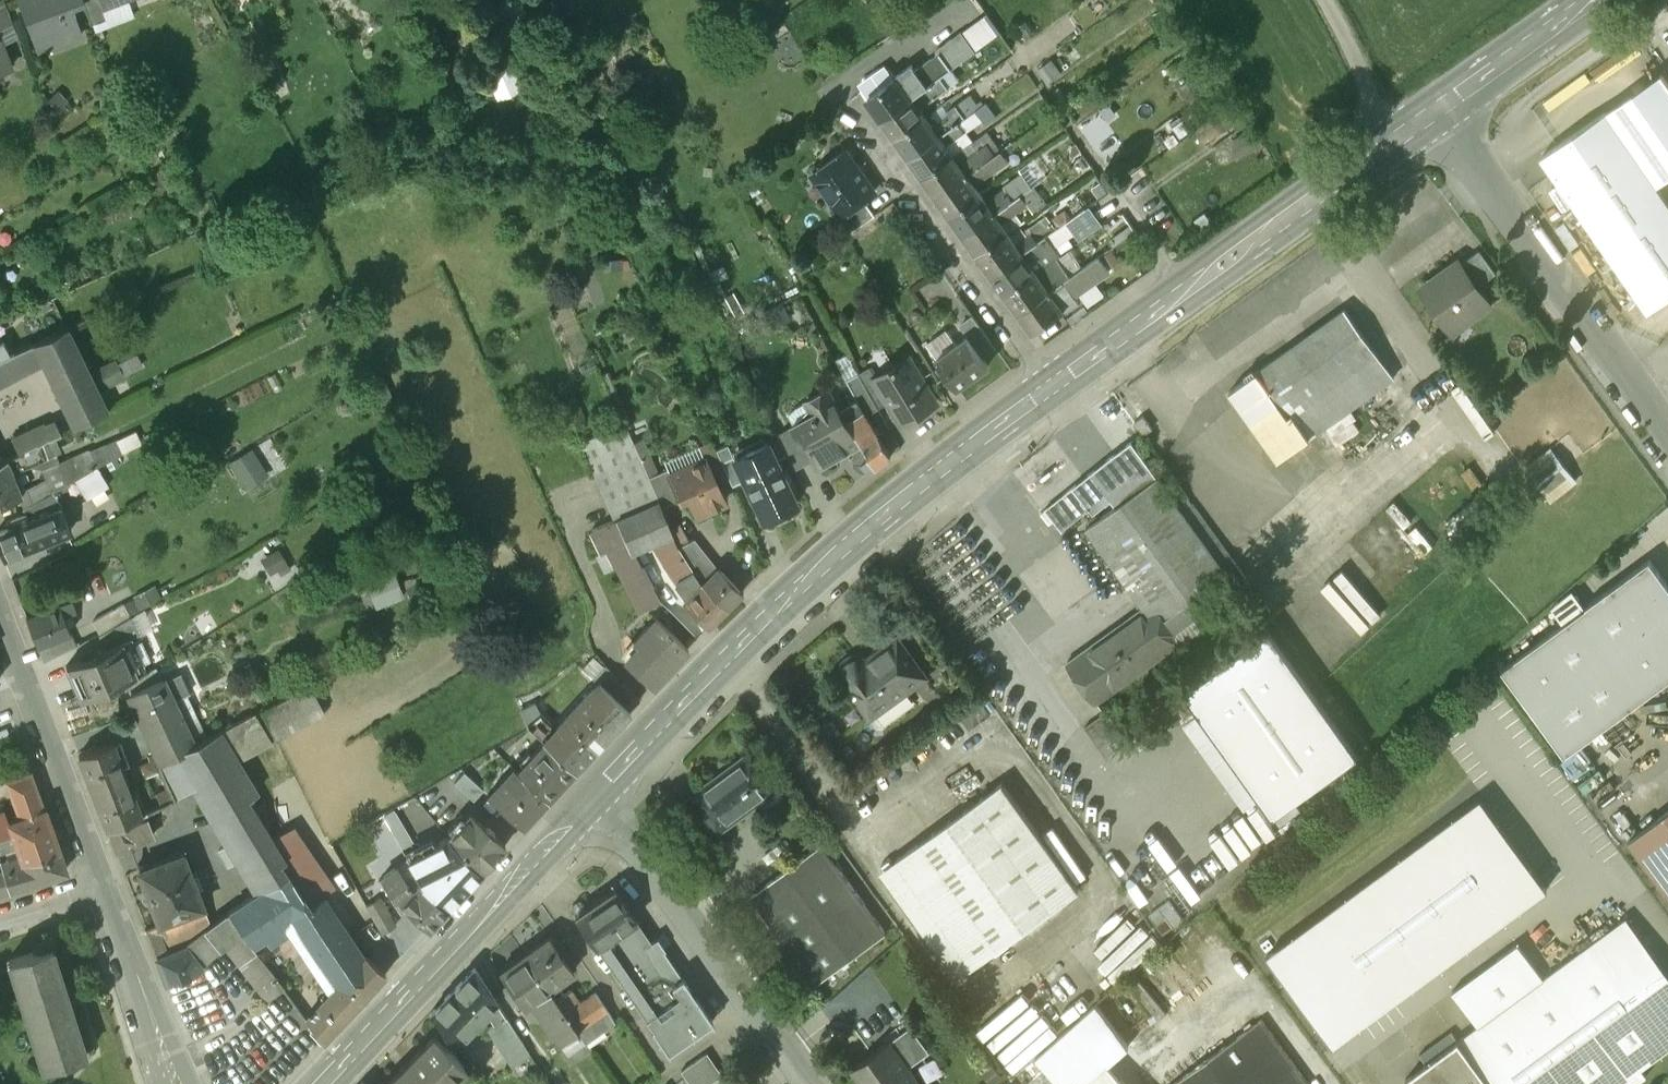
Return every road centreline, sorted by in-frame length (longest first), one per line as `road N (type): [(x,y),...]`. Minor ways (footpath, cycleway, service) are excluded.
road 1 (secondary): [(1047,387),(795,590),(591,788)]
road 2 (secondary): [(1434,112),(1047,387)]
road 3 (unclassified): [(1434,112),(1667,453)]
road 4 (secondary): [(591,788),(318,1083)]
road 5 (unclassified): [(812,1083),(591,788)]
road 6 (residential): [(1047,387),(858,134)]
road 7 (residential): [(101,888),(0,617)]
road 8 (residential): [(177,1083),(101,888)]
road 9 (secondary): [(1589,0),(1434,112)]
road 10 (track): [(1393,142),(1325,0)]

